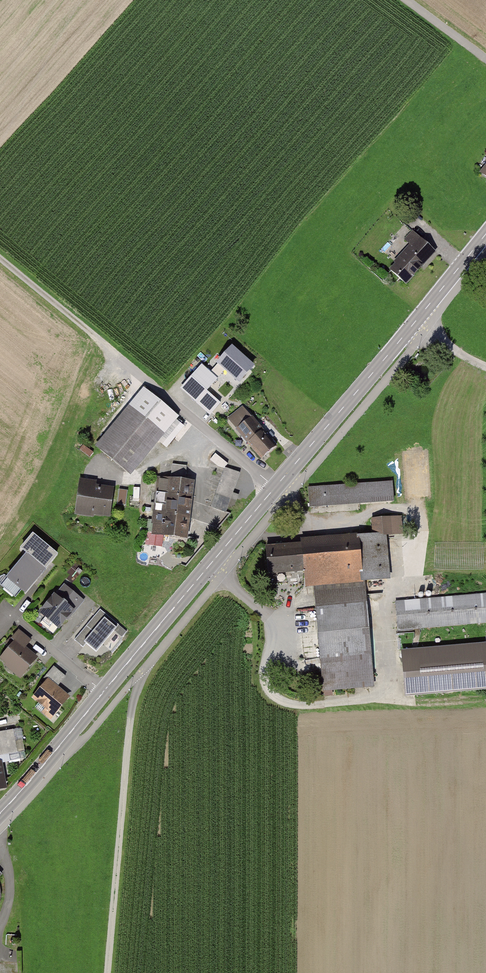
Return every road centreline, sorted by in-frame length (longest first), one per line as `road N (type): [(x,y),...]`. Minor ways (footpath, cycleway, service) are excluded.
road 1 (primary): [(274,488),(485,233)]
road 2 (track): [(142,671),(108,972)]
road 3 (primary): [(103,693),(274,488)]
road 4 (residential): [(123,360),(274,488)]
road 5 (track): [(0,258),(123,360)]
road 6 (residential): [(103,693),(0,605)]
road 7 (track): [(221,576),(142,671)]

